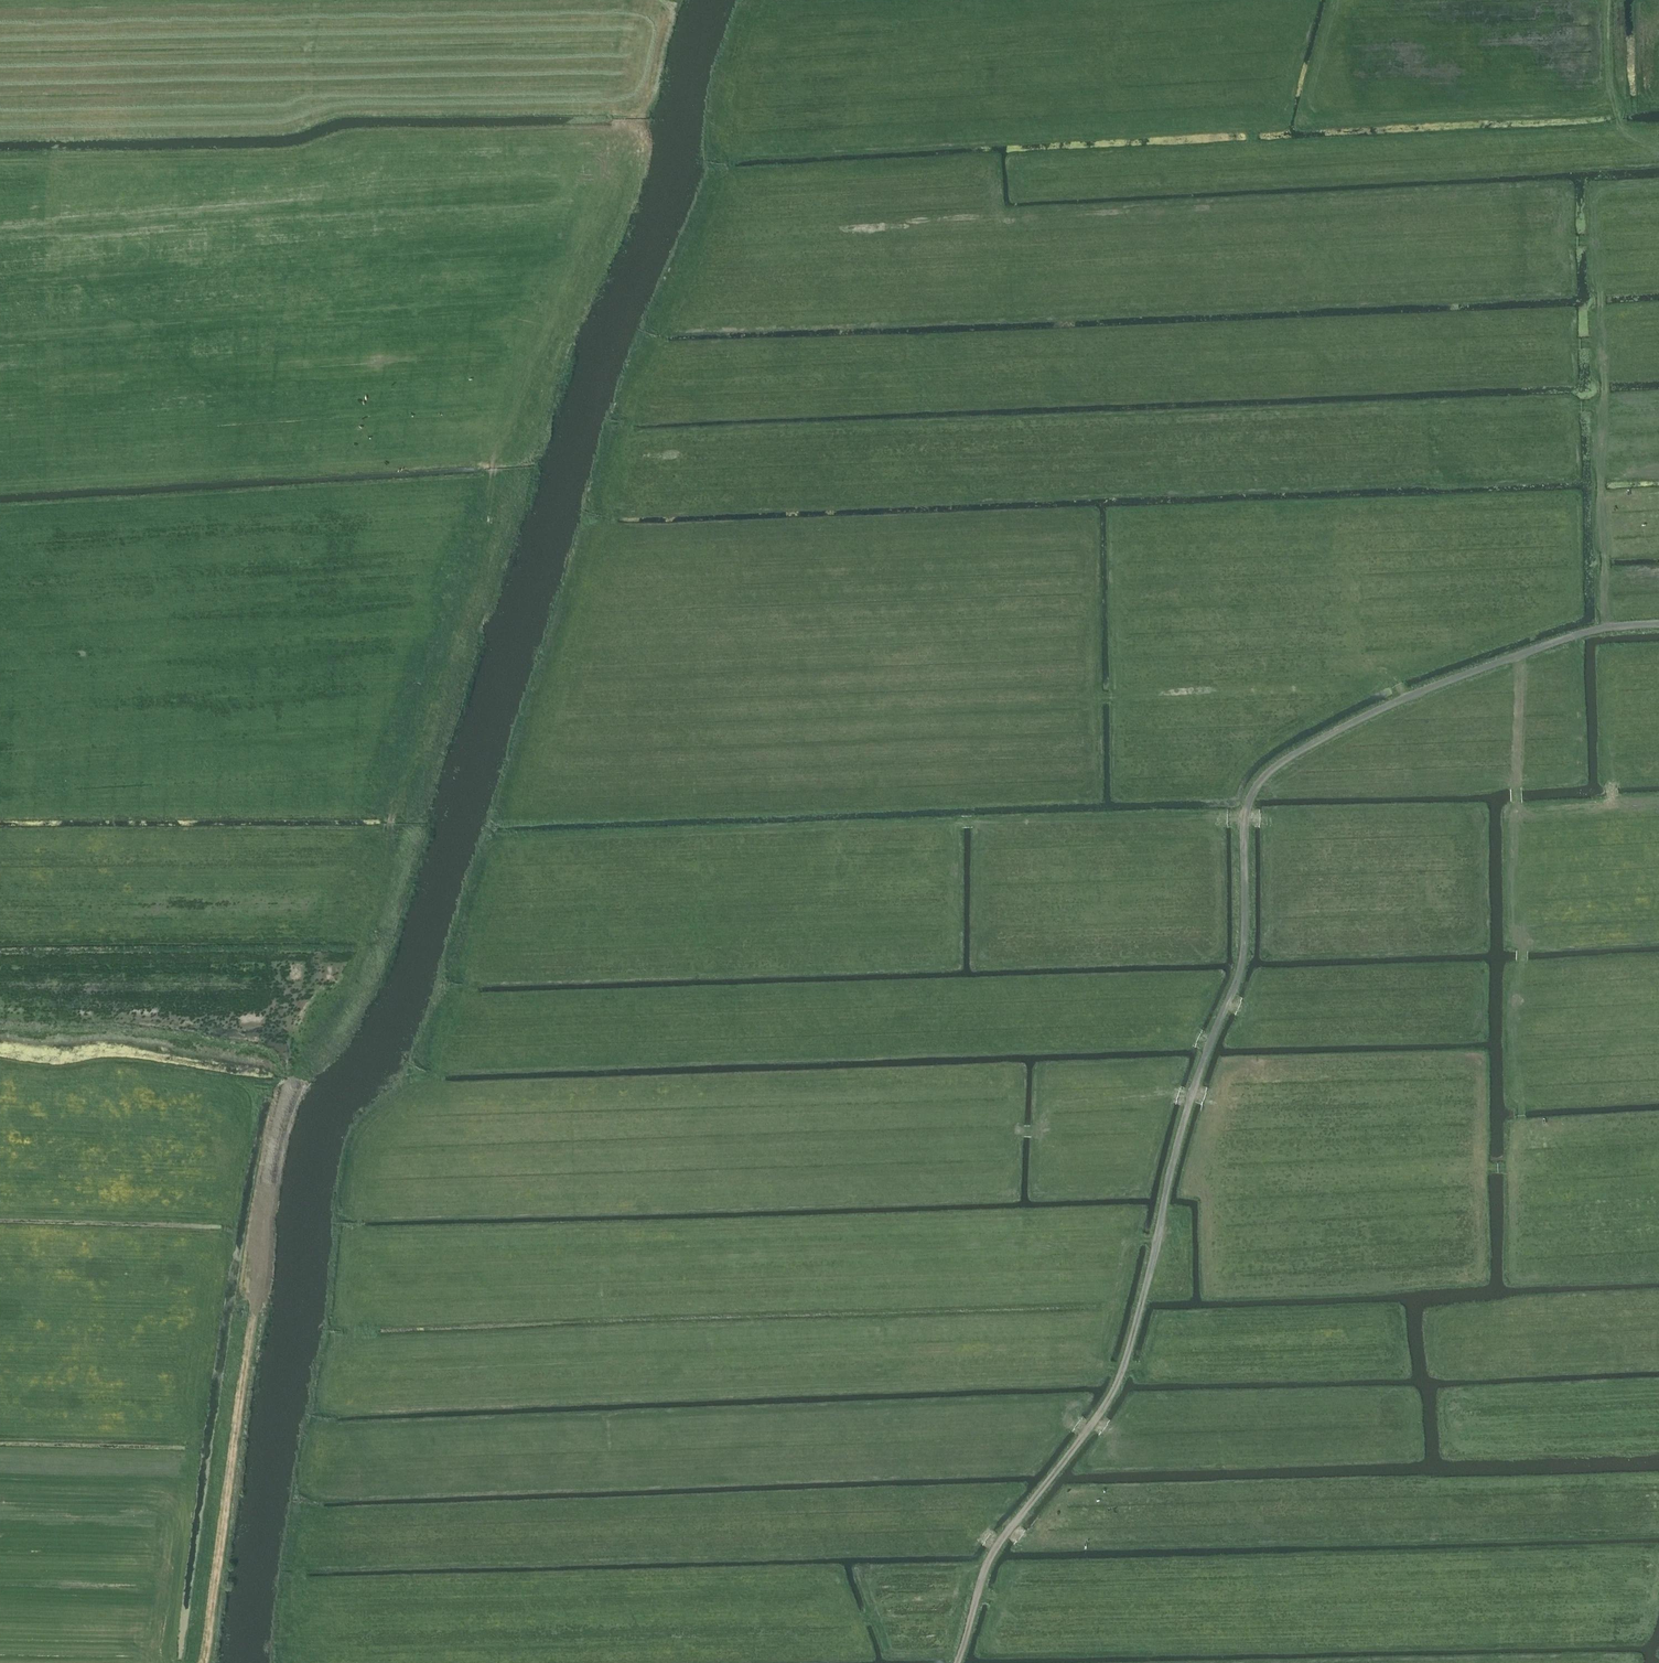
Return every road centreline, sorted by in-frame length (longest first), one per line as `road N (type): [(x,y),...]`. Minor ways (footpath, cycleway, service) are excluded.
road 1 (track): [(958,1662),(998,1546),(1120,1377),(1194,1090),(1241,968),(1244,828),(1254,790),(1285,760),(1403,699),(1592,630),(1658,623)]
road 2 (track): [(1658,184),(1603,189),(1592,200),(1608,627)]
road 3 (track): [(1608,0),(1611,99),(1624,128),(1658,146)]

